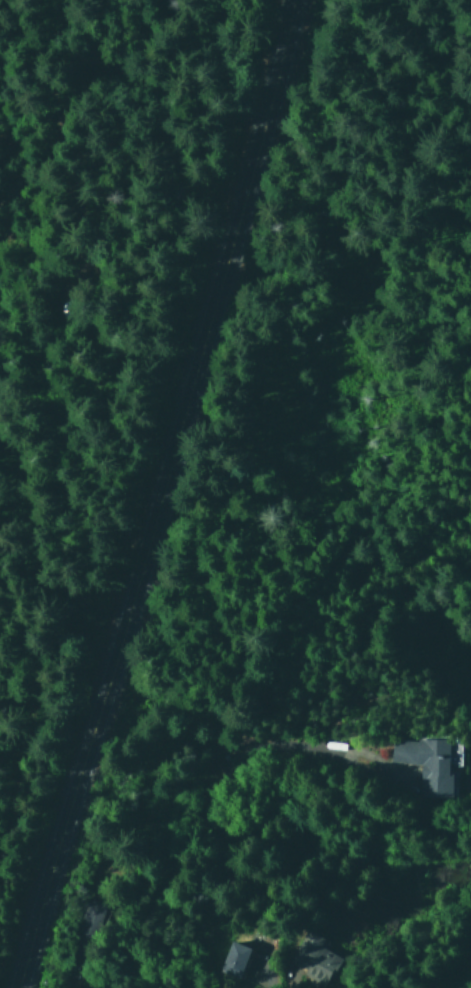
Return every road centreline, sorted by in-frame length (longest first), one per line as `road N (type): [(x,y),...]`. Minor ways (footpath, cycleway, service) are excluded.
road 1 (trunk): [(15,987),(284,0)]

